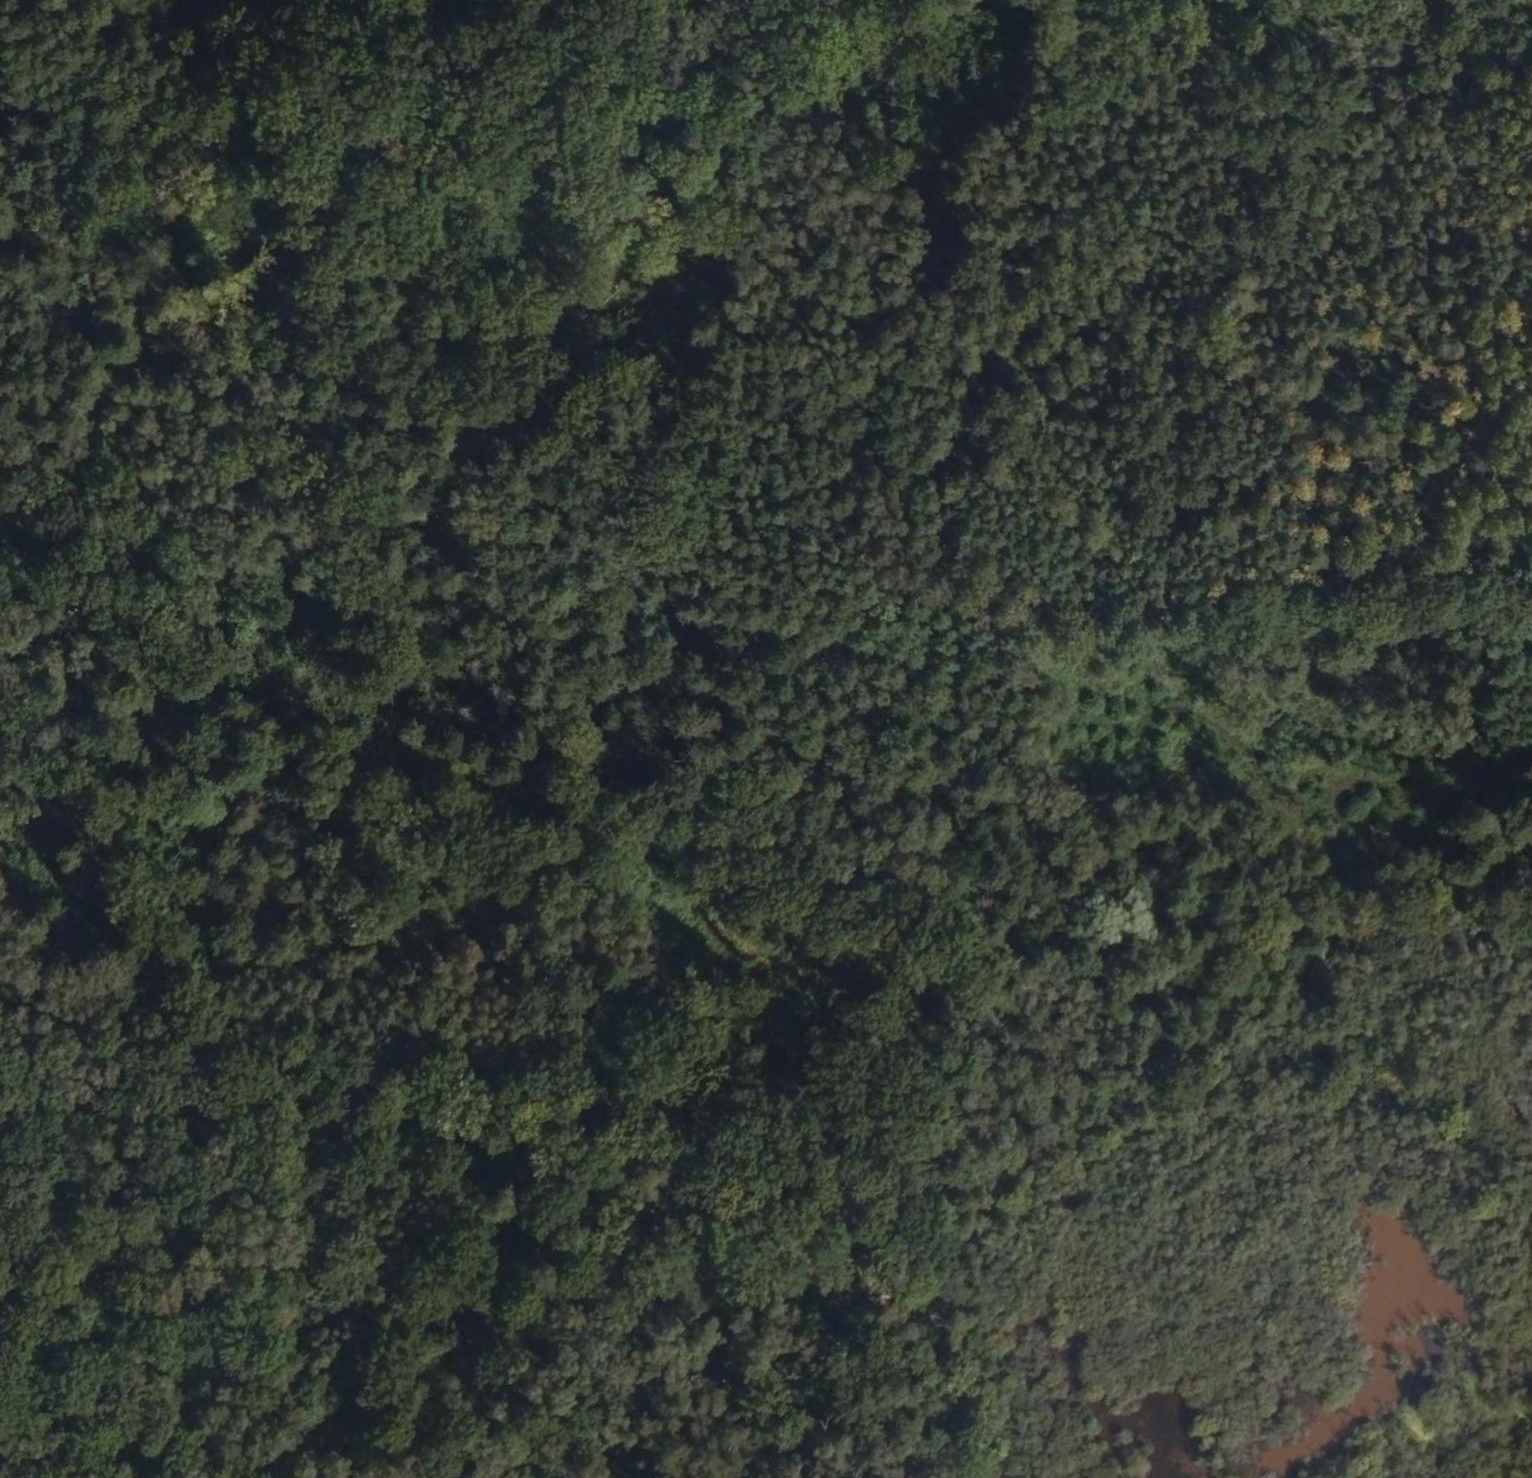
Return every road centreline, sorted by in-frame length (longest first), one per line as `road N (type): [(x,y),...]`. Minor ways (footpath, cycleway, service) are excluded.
road 1 (track): [(1531,73),(1279,0)]

